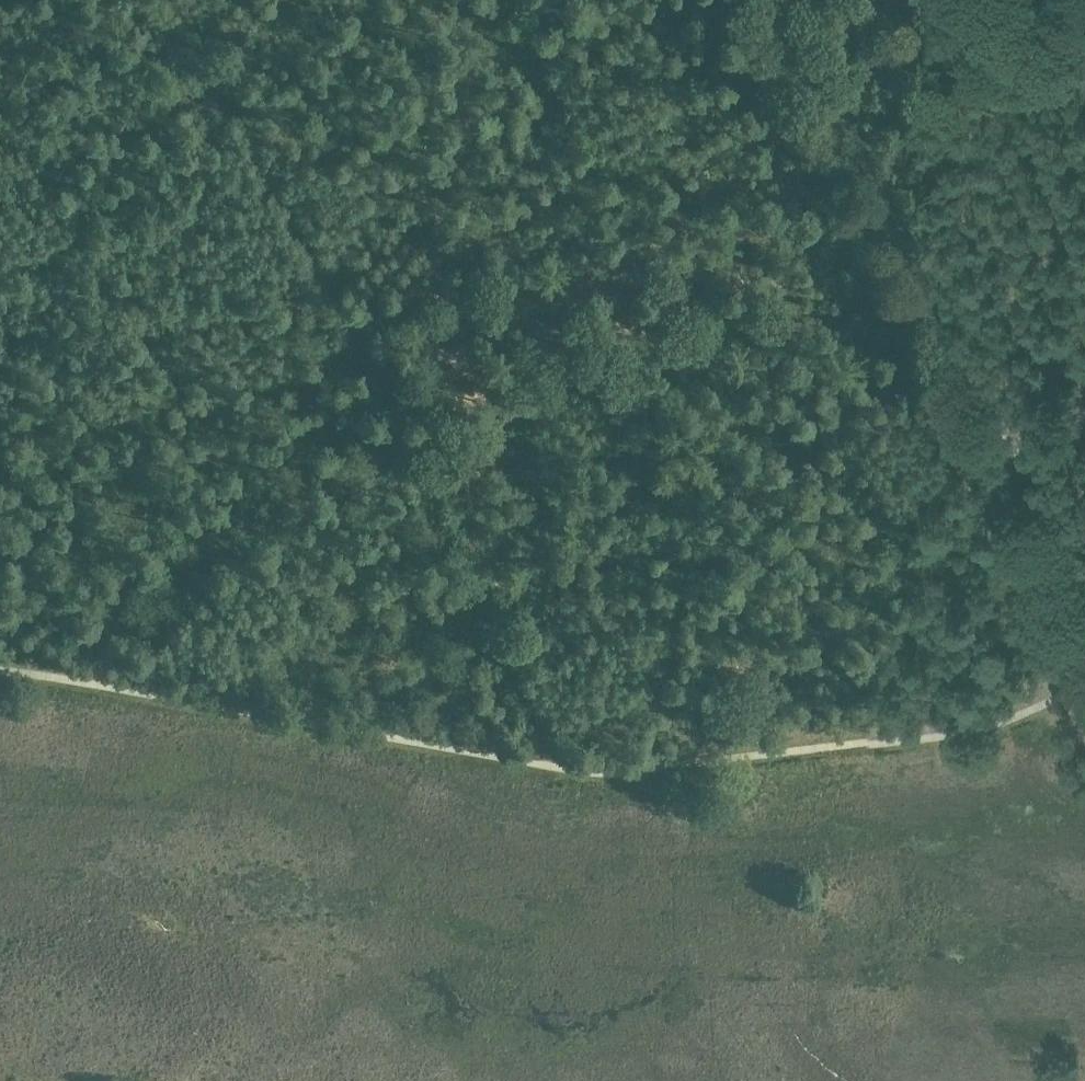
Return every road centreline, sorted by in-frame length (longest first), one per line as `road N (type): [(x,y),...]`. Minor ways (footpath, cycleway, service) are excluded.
road 1 (track): [(1084,596),(765,0)]

